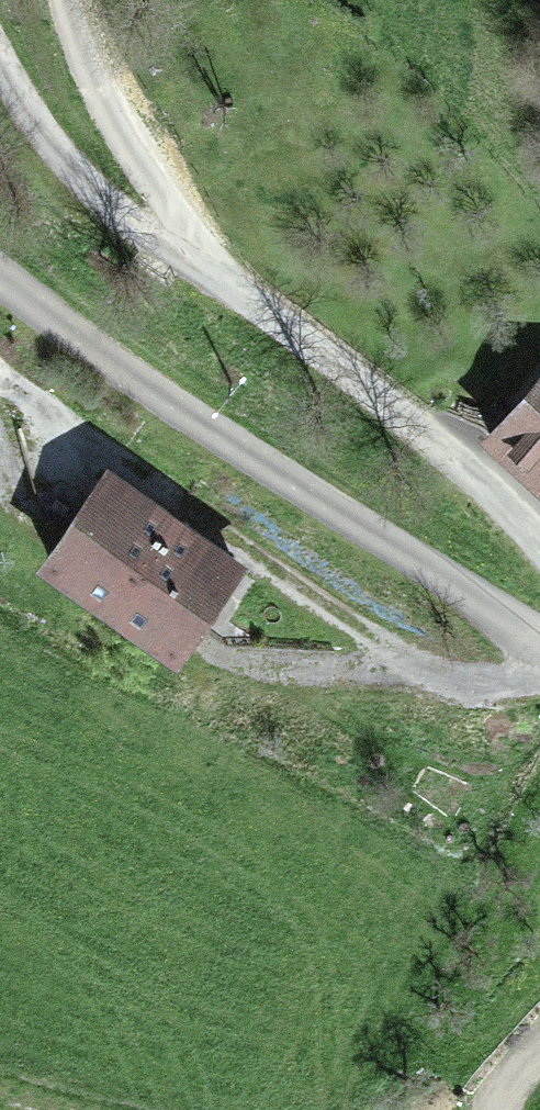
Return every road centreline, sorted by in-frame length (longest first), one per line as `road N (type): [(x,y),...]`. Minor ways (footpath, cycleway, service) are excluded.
road 1 (residential): [(539,639),(0,277)]
road 2 (residential): [(539,535),(388,401),(229,284)]
road 3 (residential): [(229,284),(131,143),(68,0)]
road 4 (residential): [(229,284),(85,184),(36,123),(0,58)]

